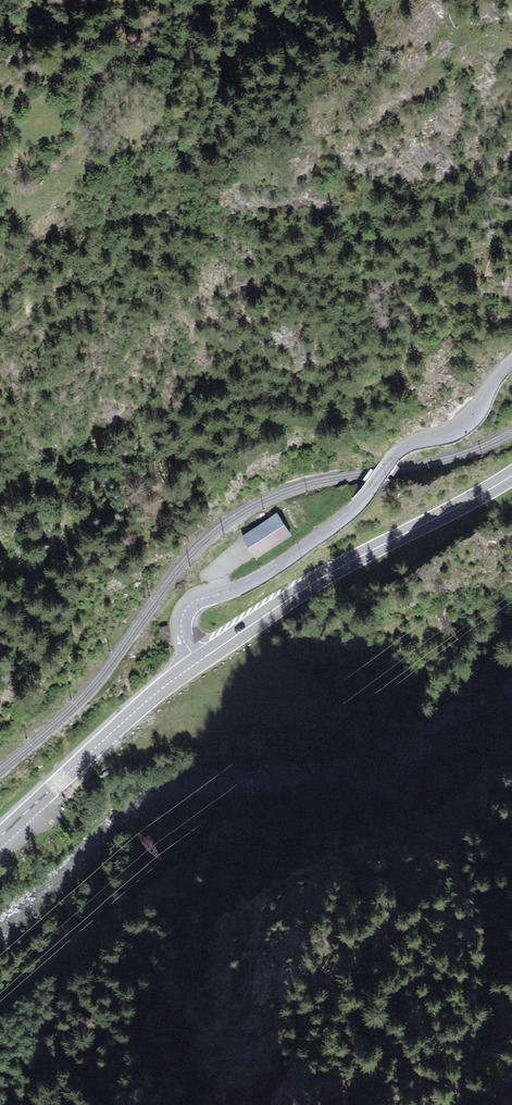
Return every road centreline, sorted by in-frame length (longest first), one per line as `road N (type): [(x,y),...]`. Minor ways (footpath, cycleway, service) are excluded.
road 1 (tertiary): [(199,662),(182,629),(191,605),(251,583),(341,520),(395,453),(460,427),(511,360)]
road 2 (secondary): [(199,662),(313,584),(511,476)]
road 3 (secondary): [(0,836),(199,662)]

